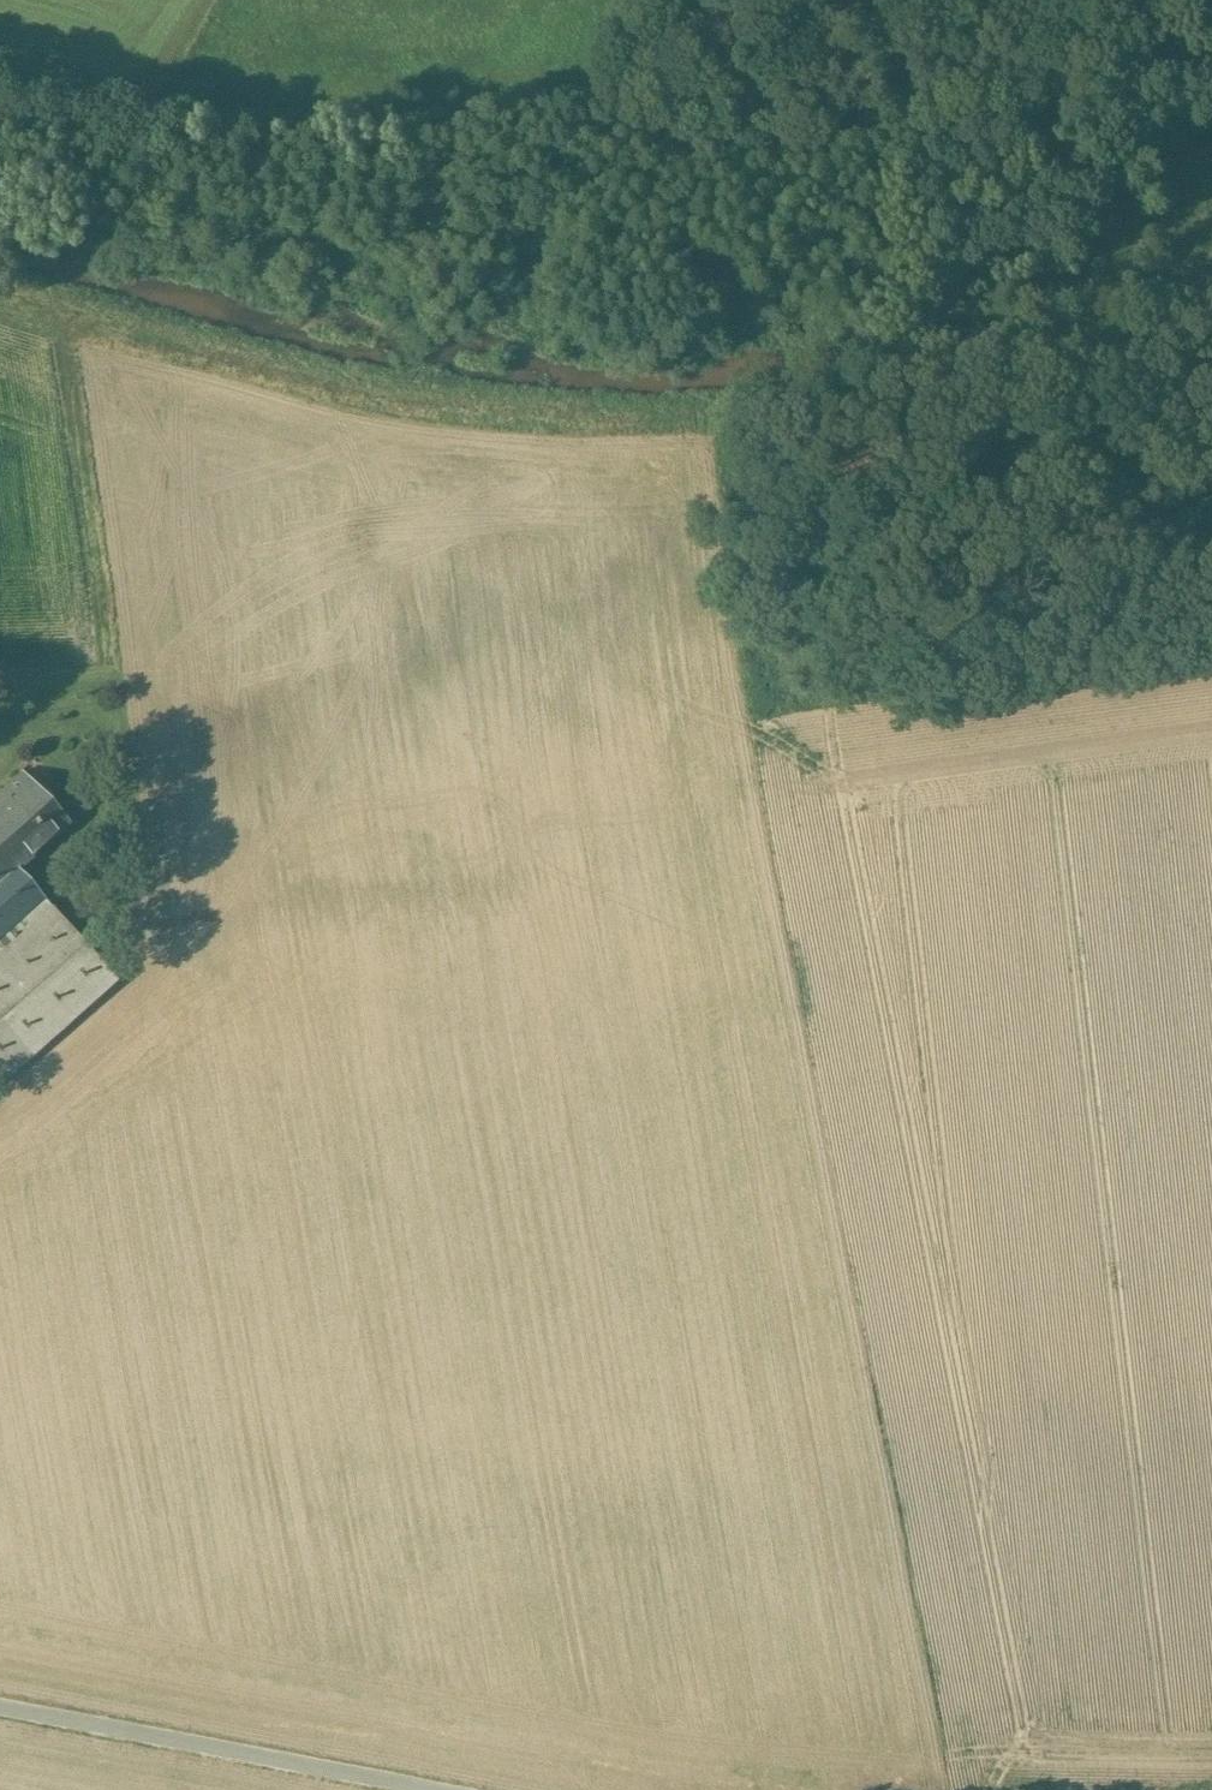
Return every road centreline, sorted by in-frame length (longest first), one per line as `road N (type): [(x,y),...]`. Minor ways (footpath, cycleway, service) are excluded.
road 1 (unclassified): [(446,1789),(0,1707)]

